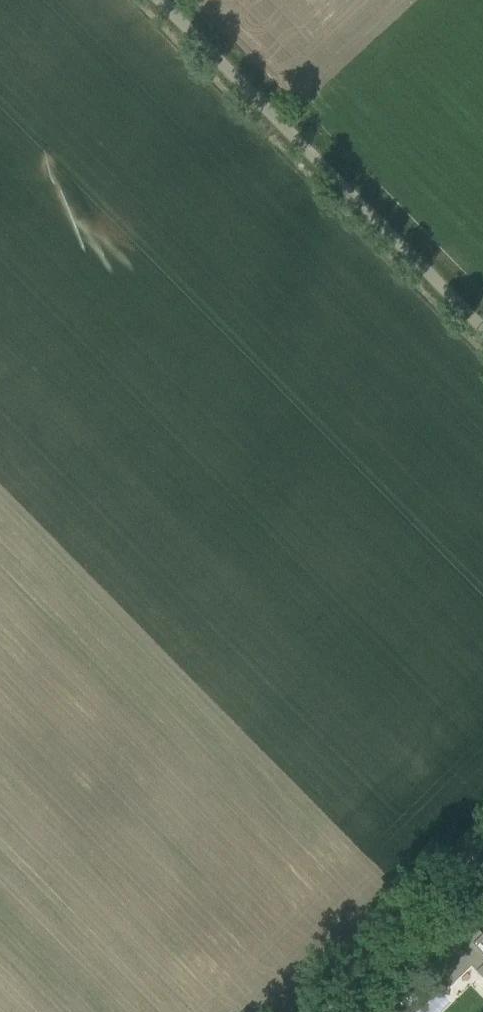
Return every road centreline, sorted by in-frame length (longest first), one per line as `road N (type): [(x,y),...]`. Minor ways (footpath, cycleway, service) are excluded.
road 1 (unclassified): [(482,328),(159,0)]
road 2 (track): [(482,848),(319,1011)]

